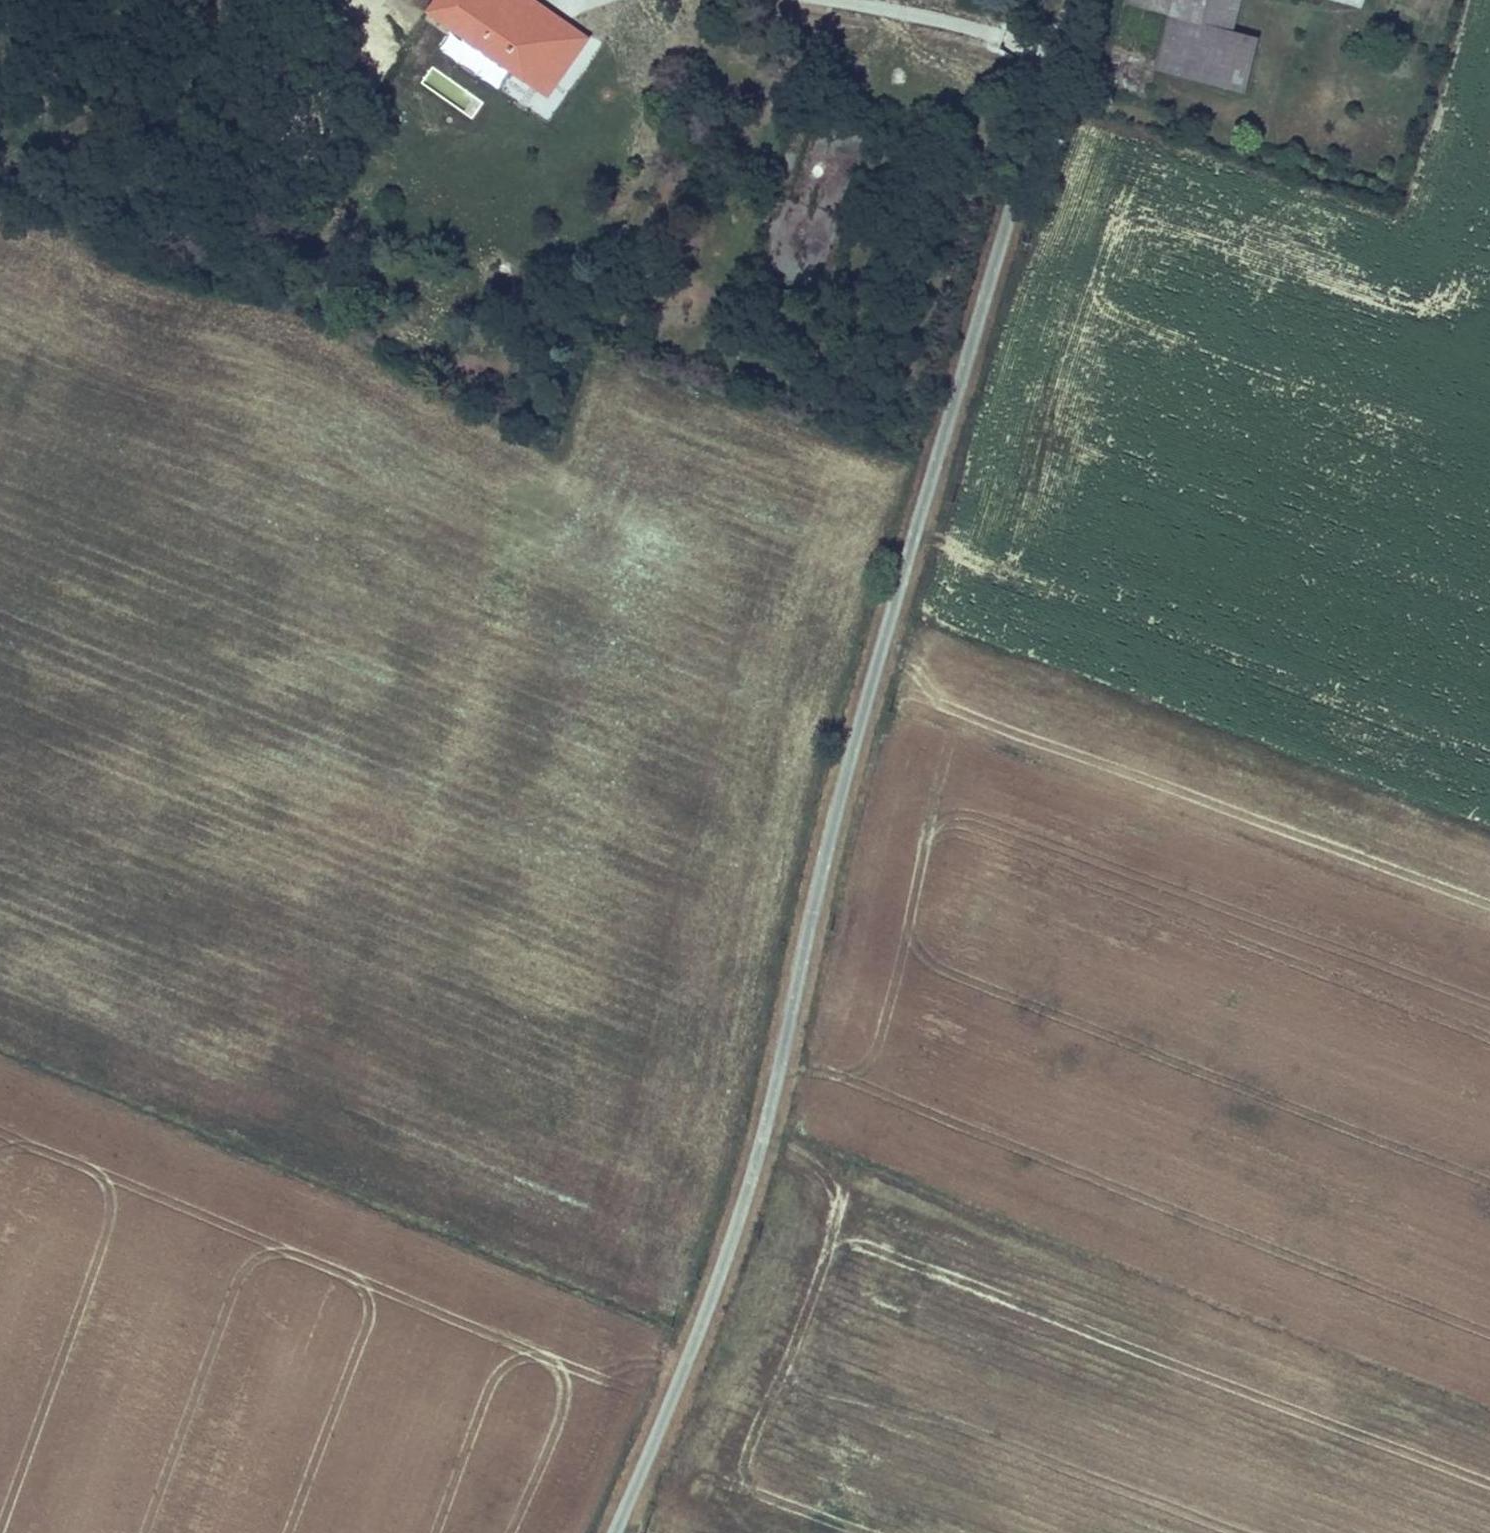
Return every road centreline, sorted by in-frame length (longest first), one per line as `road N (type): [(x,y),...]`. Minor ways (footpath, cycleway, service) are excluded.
road 1 (unclassified): [(614,1532),(755,1168),(868,695),(1070,0)]

